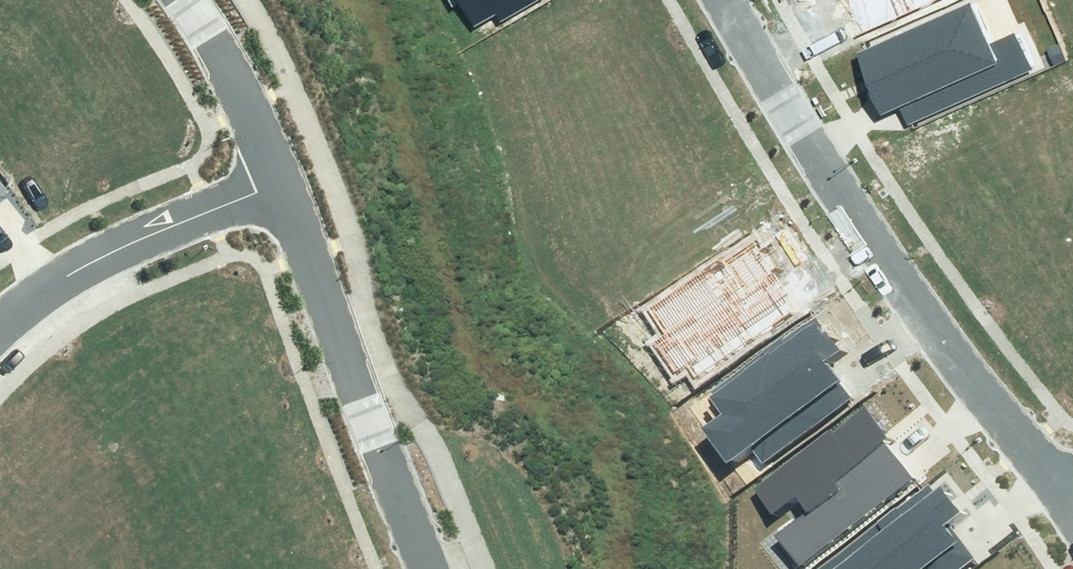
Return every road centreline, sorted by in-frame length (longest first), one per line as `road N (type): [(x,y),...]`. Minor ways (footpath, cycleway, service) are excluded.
road 1 (residential): [(1067,501),(919,312),(725,0)]
road 2 (residential): [(281,183),(434,568)]
road 3 (residential): [(0,324),(110,254),(281,183)]
road 4 (residential): [(191,0),(258,113),(281,183)]

